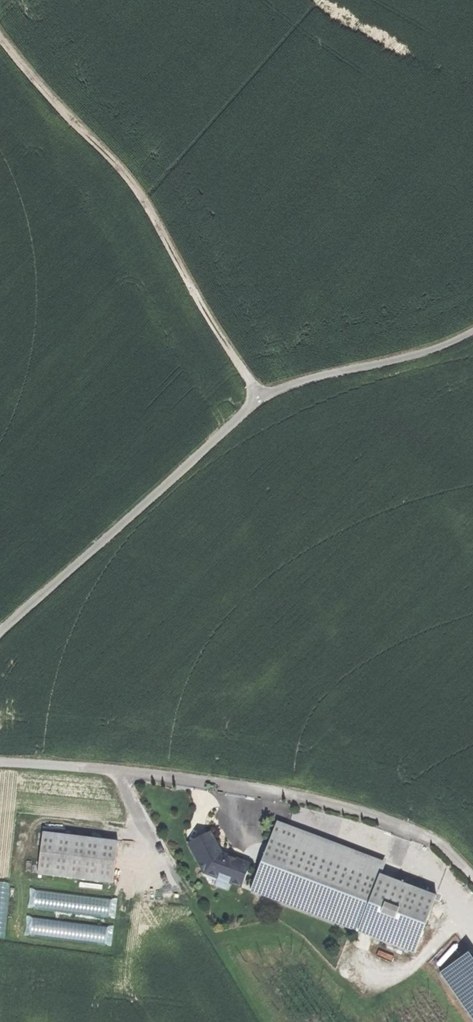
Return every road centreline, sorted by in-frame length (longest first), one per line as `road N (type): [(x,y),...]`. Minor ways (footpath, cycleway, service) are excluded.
road 1 (track): [(472,332),(259,400),(0,631)]
road 2 (track): [(472,880),(433,840),(269,790),(0,762)]
road 3 (track): [(259,400),(130,188),(0,42)]

